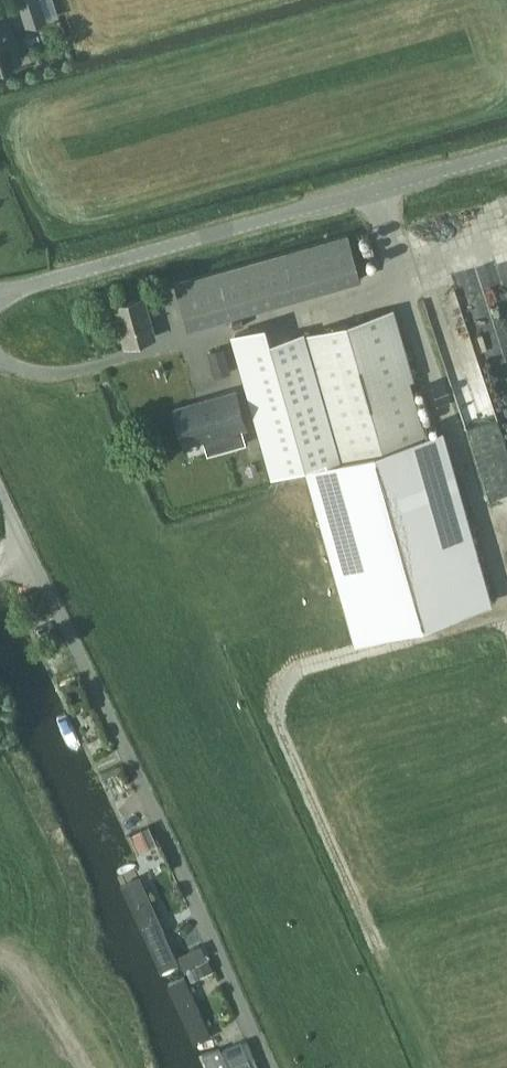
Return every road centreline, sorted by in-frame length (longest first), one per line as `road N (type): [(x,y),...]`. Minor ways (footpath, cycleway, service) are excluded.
road 1 (track): [(436,1067),(299,770),(274,695),(284,676),(506,614)]
road 2 (unclassified): [(270,1067),(0,481)]
road 3 (unclassified): [(0,295),(506,152)]
road 4 (track): [(88,1067),(19,950),(0,950)]
road 5 (track): [(506,567),(452,422)]

